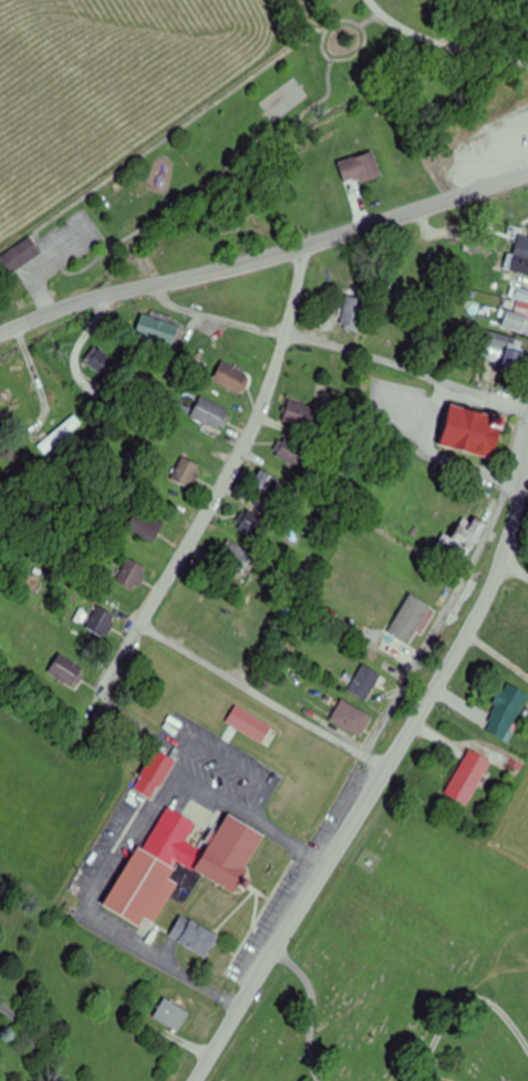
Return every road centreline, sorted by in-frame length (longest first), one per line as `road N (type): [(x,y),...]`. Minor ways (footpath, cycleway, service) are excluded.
road 1 (tertiary): [(195,1080),(463,644),(499,564),(527,464)]
road 2 (secondary): [(527,172),(251,262),(76,305),(0,335)]
road 3 (residential): [(139,626),(251,425),(308,246)]
road 4 (residential): [(389,766),(139,626)]

